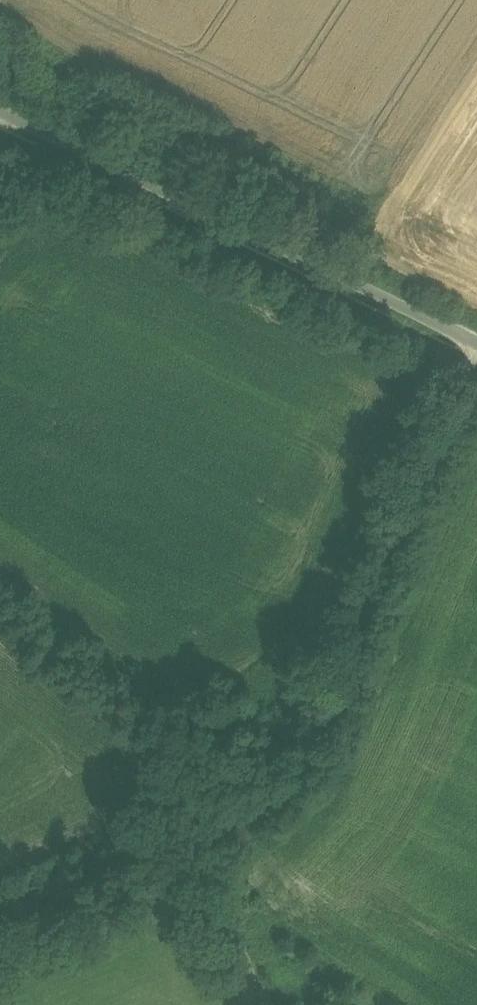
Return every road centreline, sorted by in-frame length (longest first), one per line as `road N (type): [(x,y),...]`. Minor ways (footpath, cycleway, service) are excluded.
road 1 (unclassified): [(476,339),(0,107)]

